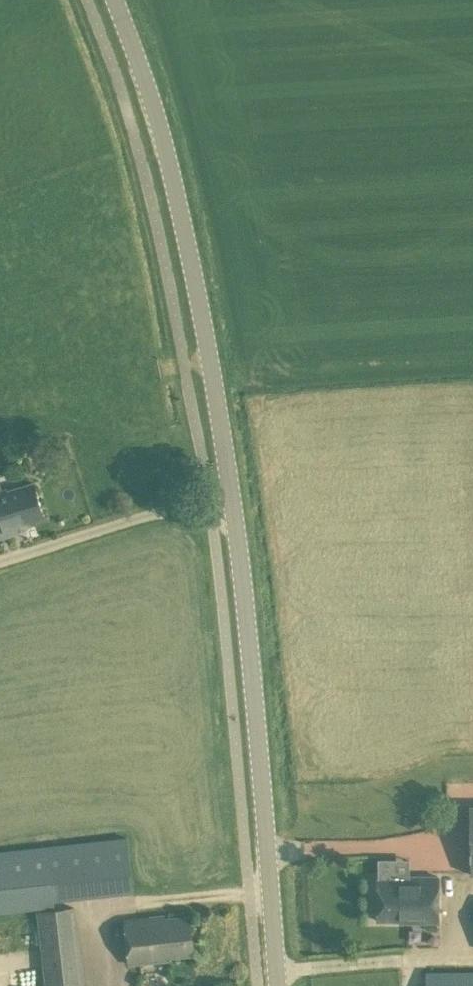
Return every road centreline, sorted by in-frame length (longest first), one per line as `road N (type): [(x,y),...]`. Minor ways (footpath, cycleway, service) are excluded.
road 1 (tertiary): [(277,985),(231,498),(172,171),(115,0)]

